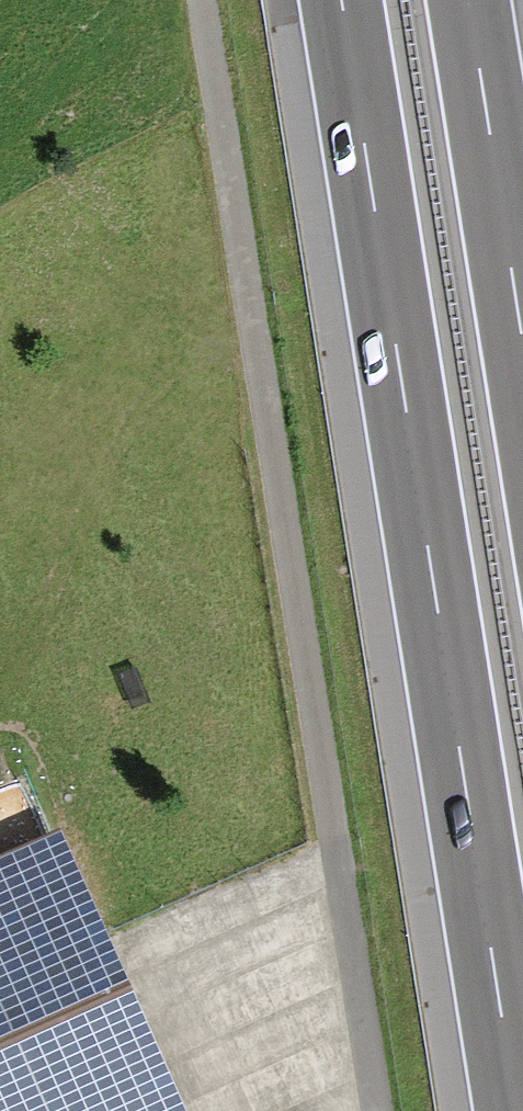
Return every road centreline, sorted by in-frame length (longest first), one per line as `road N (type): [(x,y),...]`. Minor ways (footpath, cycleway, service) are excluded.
road 1 (track): [(375,1110),(199,0)]
road 2 (motorway): [(340,0),(515,1110)]
road 3 (motorway): [(522,352),(467,0)]

